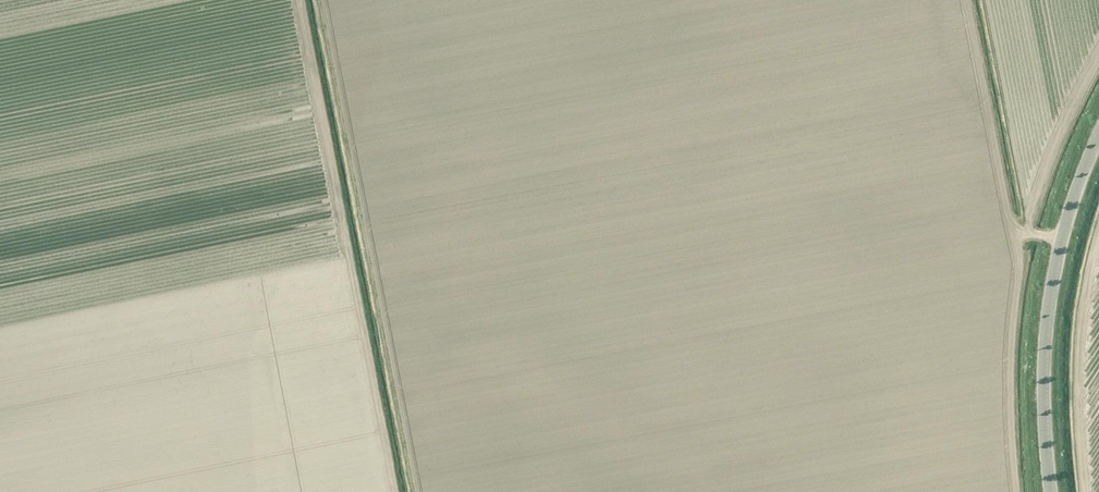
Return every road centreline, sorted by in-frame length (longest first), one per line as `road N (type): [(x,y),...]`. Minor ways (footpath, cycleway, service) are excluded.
road 1 (tertiary): [(1050,491),(1044,404),(1050,299),(1067,220),(1098,135)]

